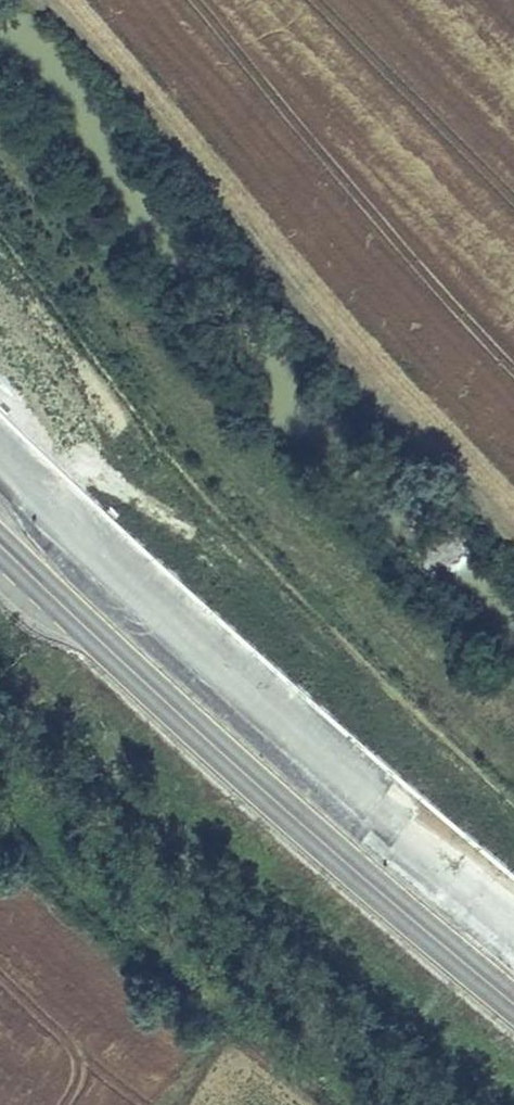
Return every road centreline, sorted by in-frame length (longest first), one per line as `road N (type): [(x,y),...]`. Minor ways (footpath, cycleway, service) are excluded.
road 1 (track): [(0,166),(223,451),(513,762)]
road 2 (motorway): [(513,915),(160,606),(0,451)]
road 3 (motorway): [(0,527),(123,646),(513,984)]

